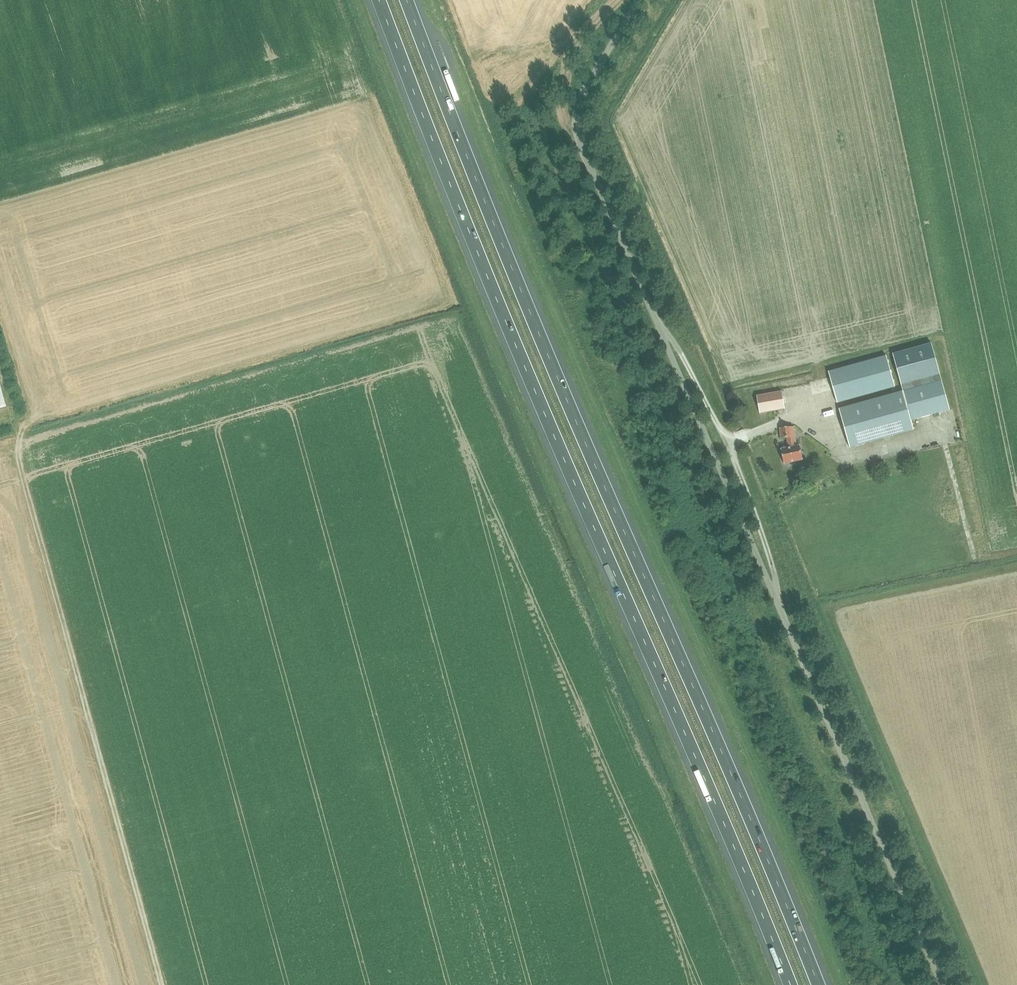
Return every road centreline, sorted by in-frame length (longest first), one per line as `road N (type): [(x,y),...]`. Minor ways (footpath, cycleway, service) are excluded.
road 1 (unclassified): [(937,984),(574,128),(580,98),(636,0)]
road 2 (motorway): [(819,984),(529,311),(407,0)]
road 3 (motorway): [(379,0),(520,356),(790,984)]
road 4 (track): [(165,984),(22,457)]

